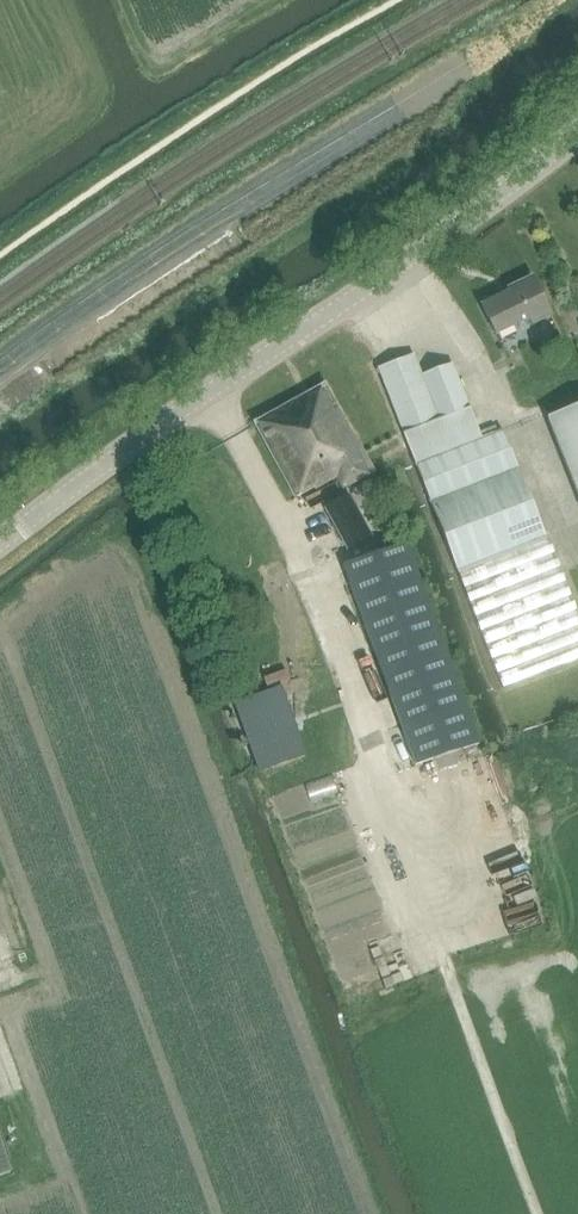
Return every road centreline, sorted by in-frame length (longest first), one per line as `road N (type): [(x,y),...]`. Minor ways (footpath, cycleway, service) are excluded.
road 1 (tertiary): [(0,541),(128,445),(438,239),(577,133)]

